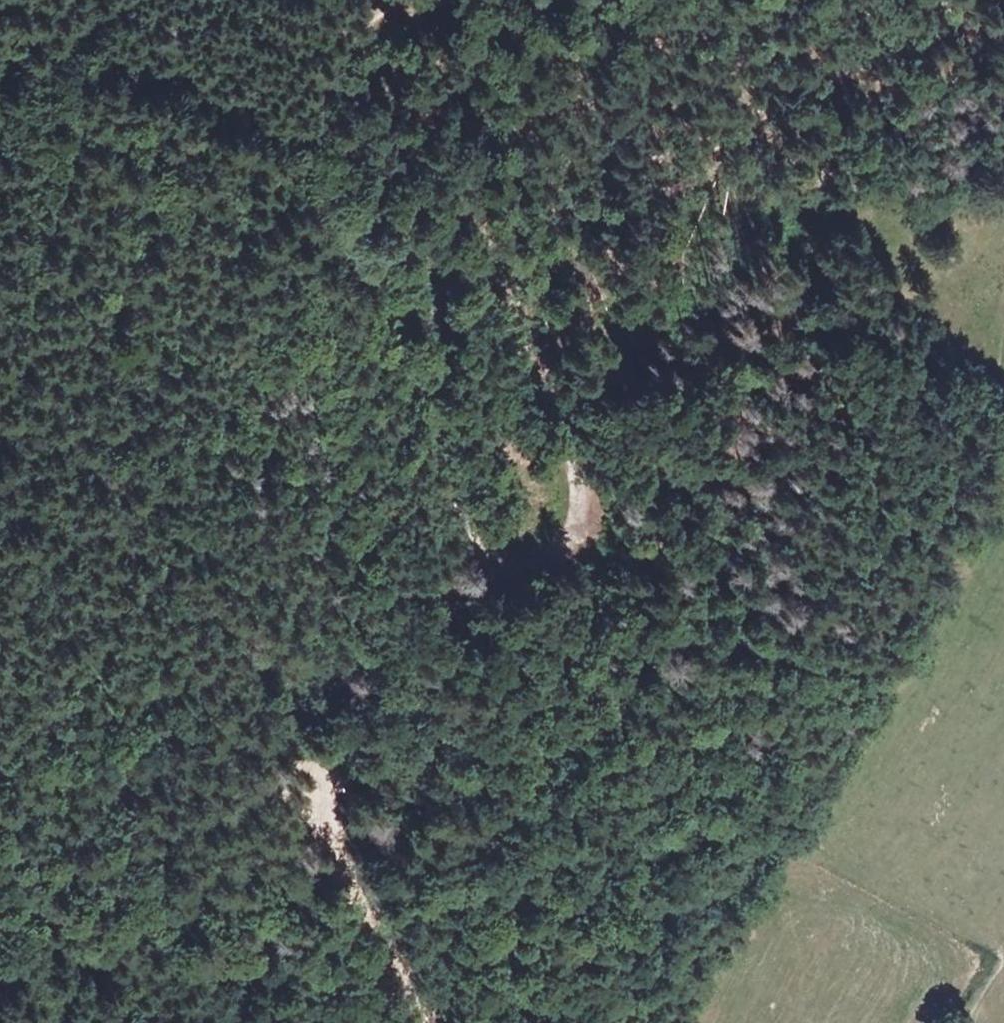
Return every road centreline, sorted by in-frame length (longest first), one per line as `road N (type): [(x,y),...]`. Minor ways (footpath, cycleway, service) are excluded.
road 1 (track): [(989,0),(535,241),(512,308),(577,452),(580,505),(557,539),(508,544),(489,530),(466,493),(415,363),(377,304),(320,181),(329,131),(387,0)]
road 2 (track): [(508,544),(398,645),(294,813),(204,1022)]

